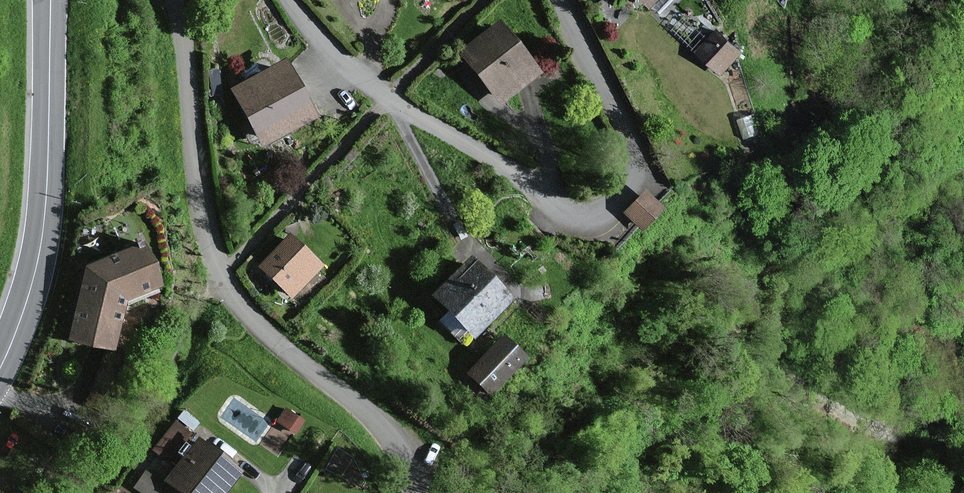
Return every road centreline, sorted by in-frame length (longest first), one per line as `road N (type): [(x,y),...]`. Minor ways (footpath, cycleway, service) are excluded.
road 1 (residential): [(559,0),(608,96),(633,169),(624,202),(598,217),(566,215),(374,85),(320,43),(289,0)]
road 2 (residential): [(171,0),(205,233),(231,298),(258,330),(383,429),(414,492)]
road 3 (secondary): [(0,361),(36,256),(51,0)]

